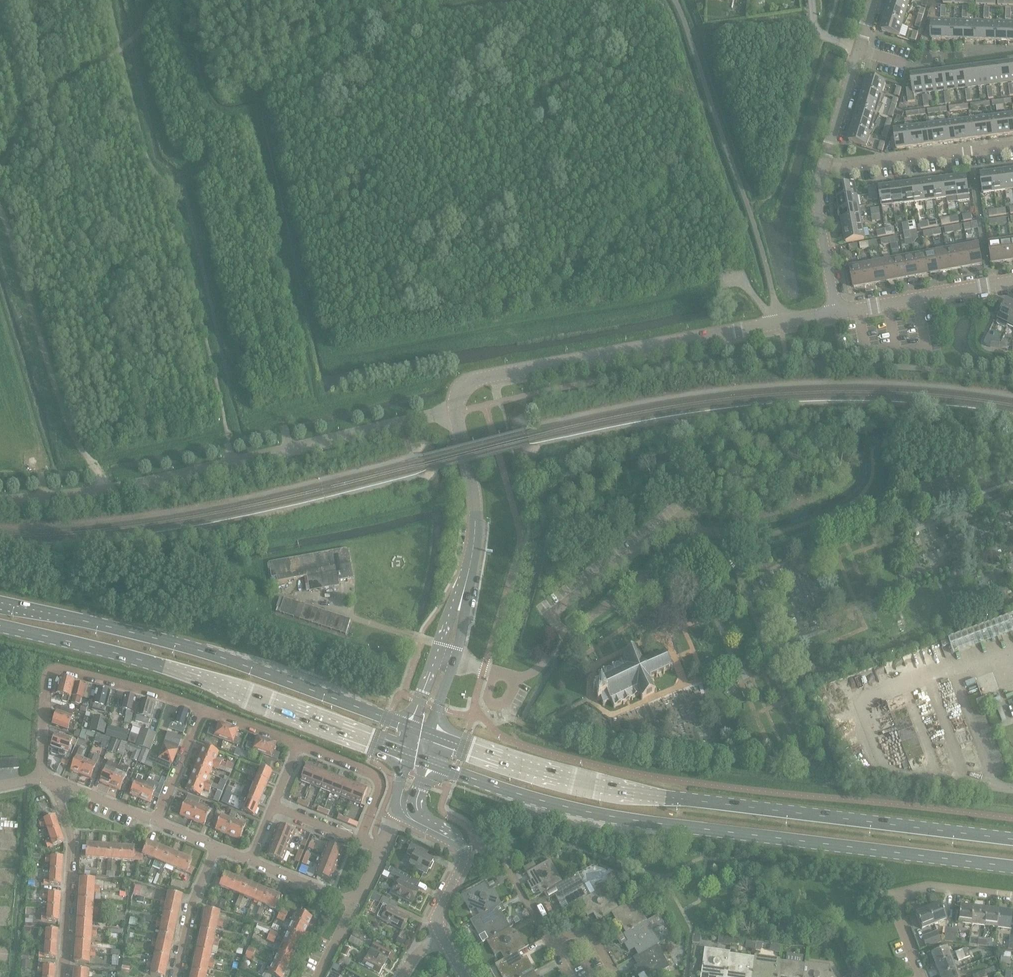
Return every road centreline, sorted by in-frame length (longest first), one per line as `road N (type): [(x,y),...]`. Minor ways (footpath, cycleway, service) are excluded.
road 1 (primary): [(427,764),(614,817),(1012,868)]
road 2 (primary): [(1012,838),(630,793),(432,735)]
road 3 (residential): [(0,502),(117,490),(455,412)]
road 4 (primary): [(413,728),(156,636),(0,605)]
road 5 (primary): [(0,626),(150,663),(407,757)]
road 6 (tertiary): [(455,412),(469,384),(490,378),(780,323)]
road 7 (unclassified): [(780,323),(763,249),(675,0)]
road 8 (unclassified): [(724,533),(701,536),(566,636),(537,671),(518,677),(455,659)]
road 9 (residential): [(42,778),(46,677),(55,670),(203,709)]
road 10 (track): [(0,165),(69,84),(138,34),(154,0)]
road 11 (residential): [(922,976),(898,924),(901,894),(922,888),(1012,897)]
road 12 (residential): [(63,976),(70,835),(54,782)]
road 13 (residential): [(824,169),(1012,145)]
road 14 (tertiary): [(836,313),(1012,282)]
road 15 (residential): [(299,746),(379,778),(359,841)]
road 16 (residential): [(824,169),(820,214),(836,313)]
road 17 (tertiary): [(443,938),(437,923),(464,852),(422,824)]
road 18 (residential): [(216,848),(192,906),(177,976)]
road 19 (residential): [(859,49),(824,169)]
road 20 (residential): [(158,824),(203,709)]

